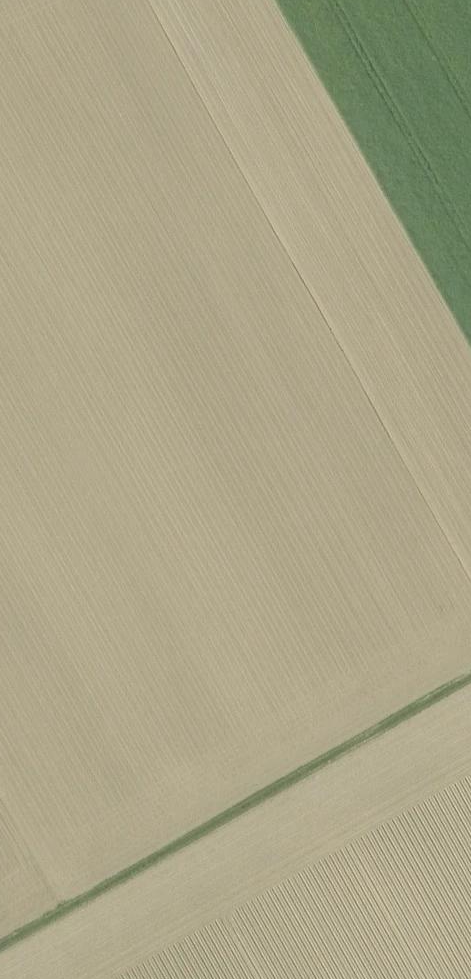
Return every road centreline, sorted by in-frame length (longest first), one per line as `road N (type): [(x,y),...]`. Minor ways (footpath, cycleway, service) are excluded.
road 1 (track): [(0,963),(470,694)]

